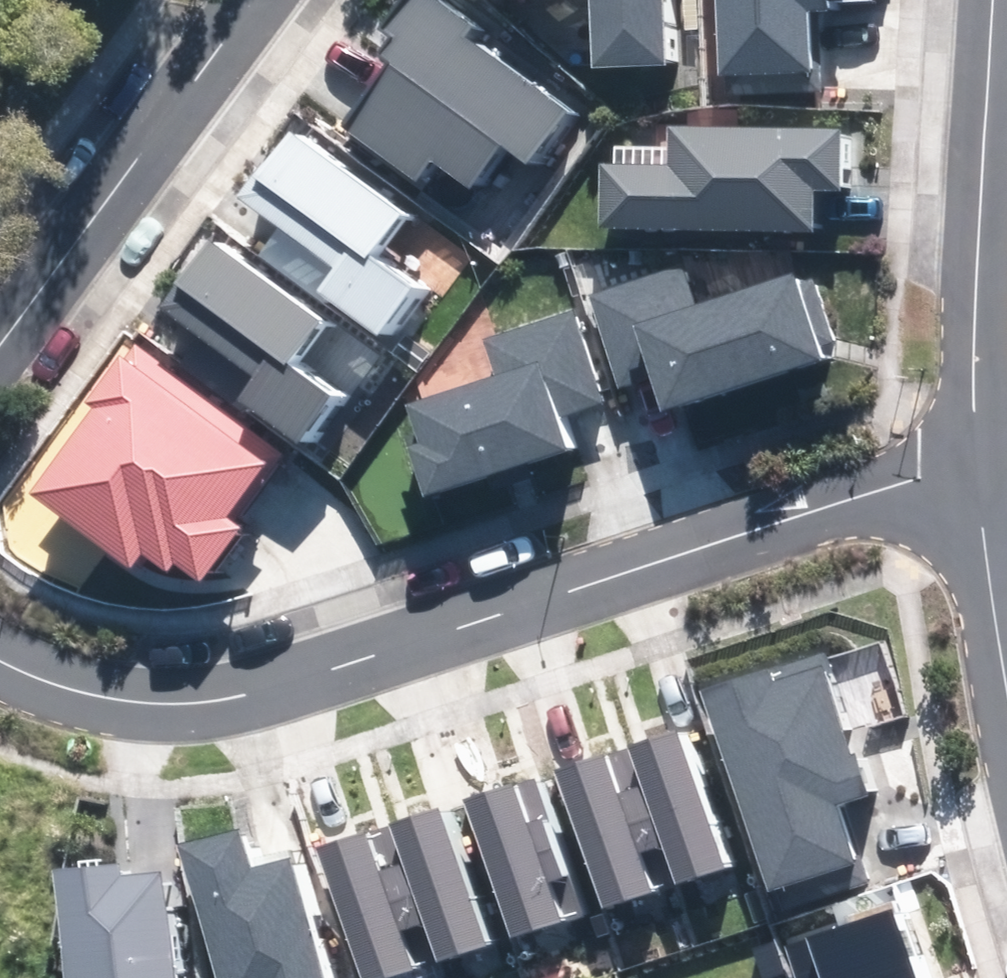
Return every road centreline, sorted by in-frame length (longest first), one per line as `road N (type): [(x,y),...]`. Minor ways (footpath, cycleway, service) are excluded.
road 1 (residential): [(976,472),(926,473),(191,695),(90,690),(0,652)]
road 2 (residential): [(976,472),(998,0)]
road 3 (residential): [(251,0),(0,348)]
road 4 (residential): [(1006,651),(976,472)]

